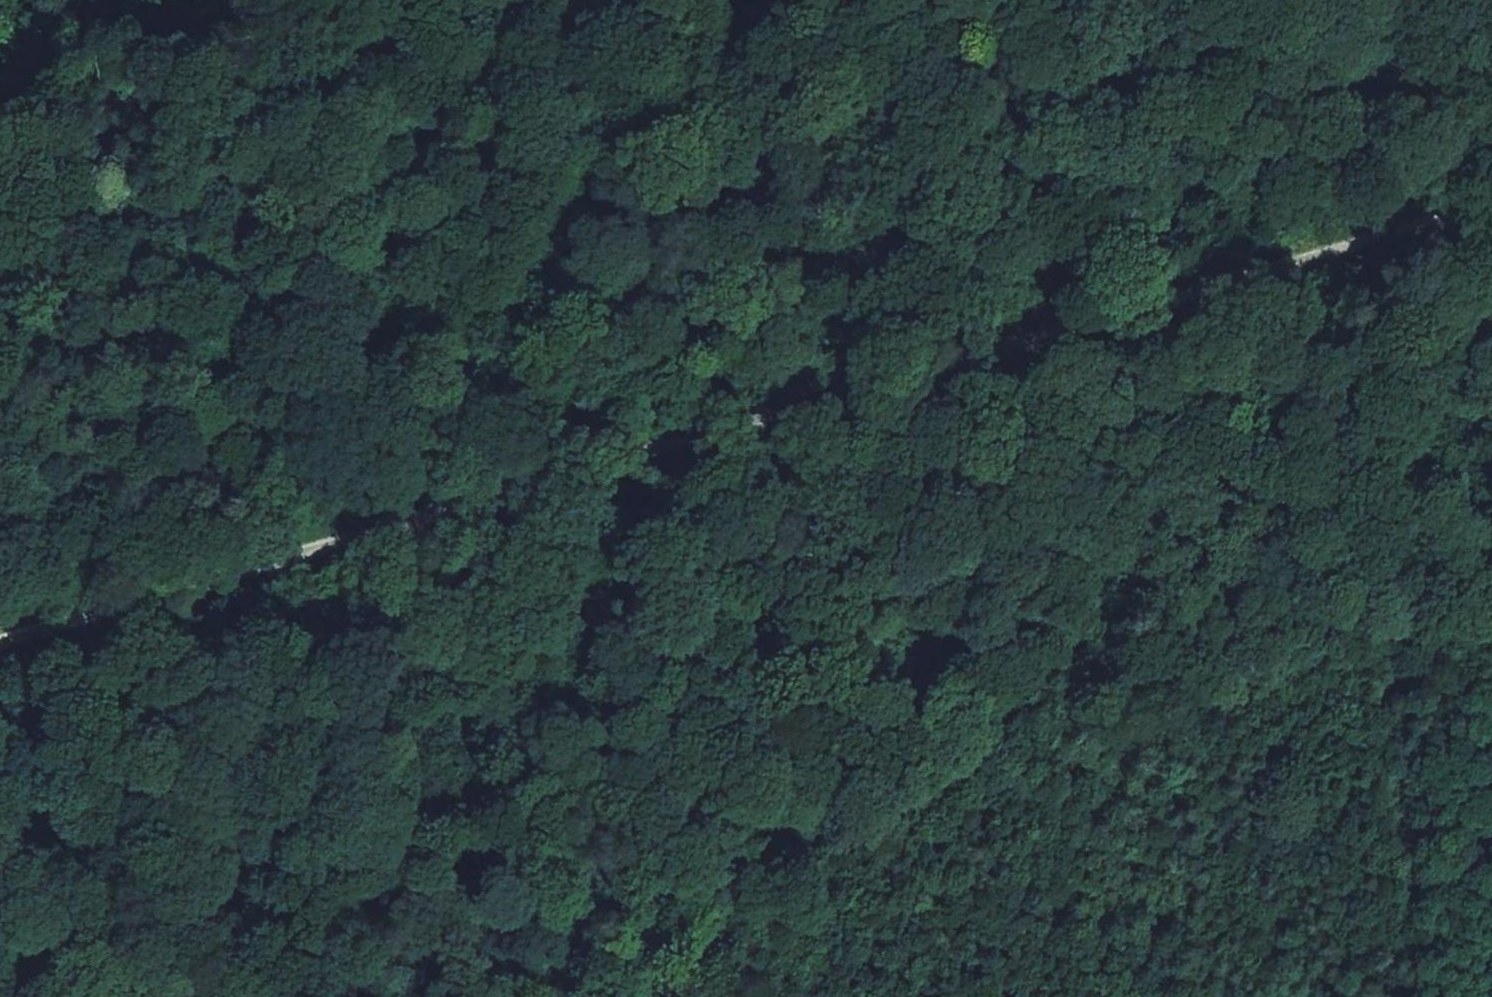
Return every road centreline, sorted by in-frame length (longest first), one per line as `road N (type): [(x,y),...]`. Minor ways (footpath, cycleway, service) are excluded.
road 1 (track): [(0,637),(1491,203)]

